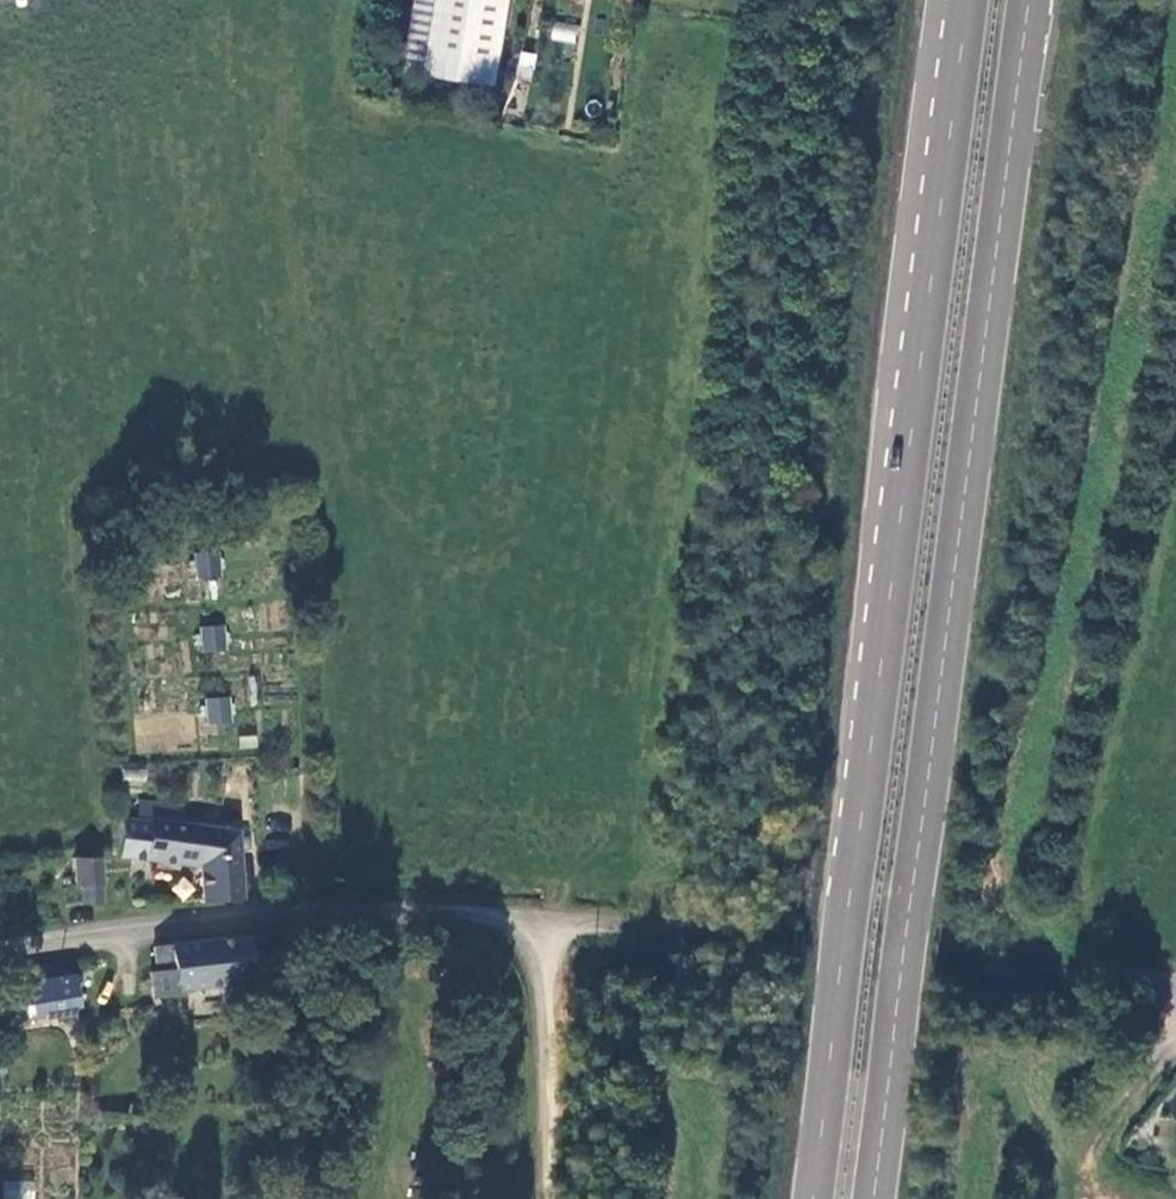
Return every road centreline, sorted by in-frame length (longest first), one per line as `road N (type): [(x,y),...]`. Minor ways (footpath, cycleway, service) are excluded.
road 1 (trunk): [(869,1198),(1017,0)]
road 2 (trunk): [(904,431),(809,1198)]
road 3 (unclassified): [(1175,983),(1002,972),(773,935),(542,919)]
road 4 (unclassified): [(0,947),(172,918),(390,906),(542,919)]
road 5 (trunk): [(956,0),(904,431)]
road 6 (trunk): [(941,0),(904,431)]
road 7 (unclassified): [(551,1198),(542,919)]

